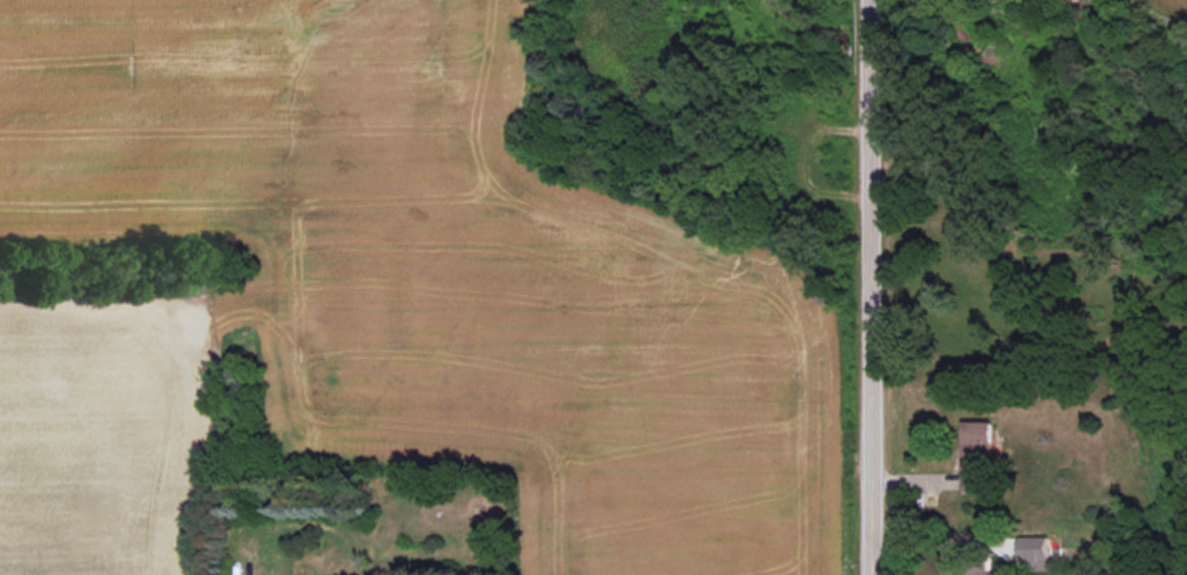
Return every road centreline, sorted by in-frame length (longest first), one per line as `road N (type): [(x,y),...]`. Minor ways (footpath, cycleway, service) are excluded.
road 1 (tertiary): [(871,574),(871,0)]

